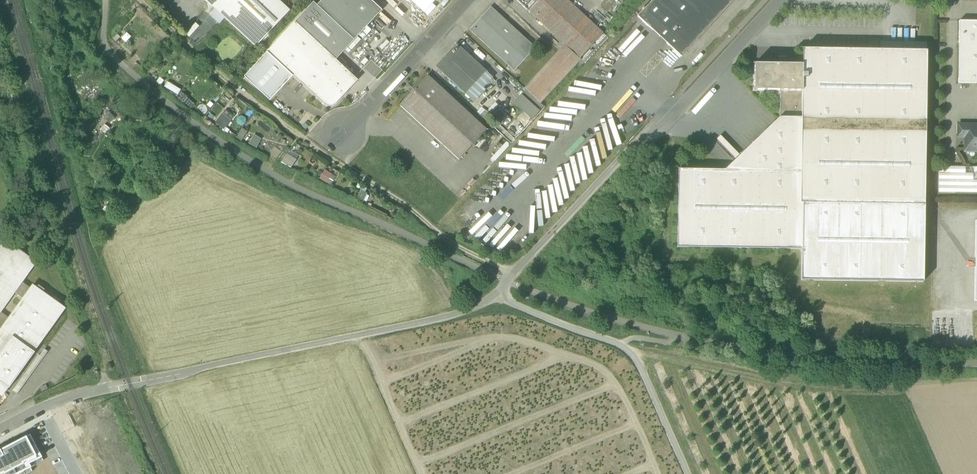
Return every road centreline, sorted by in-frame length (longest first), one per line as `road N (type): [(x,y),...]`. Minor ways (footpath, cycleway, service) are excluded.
road 1 (track): [(498,294),(441,318),(107,389),(63,245)]
road 2 (track): [(515,274),(447,241),(341,166),(138,0)]
road 3 (residential): [(781,0),(666,123),(635,142),(507,283)]
road 4 (track): [(142,381),(97,266),(68,151)]
road 5 (residential): [(348,128),(466,0)]
road 6 (track): [(687,473),(633,352),(619,343)]
road 7 (track): [(619,343),(498,294)]

